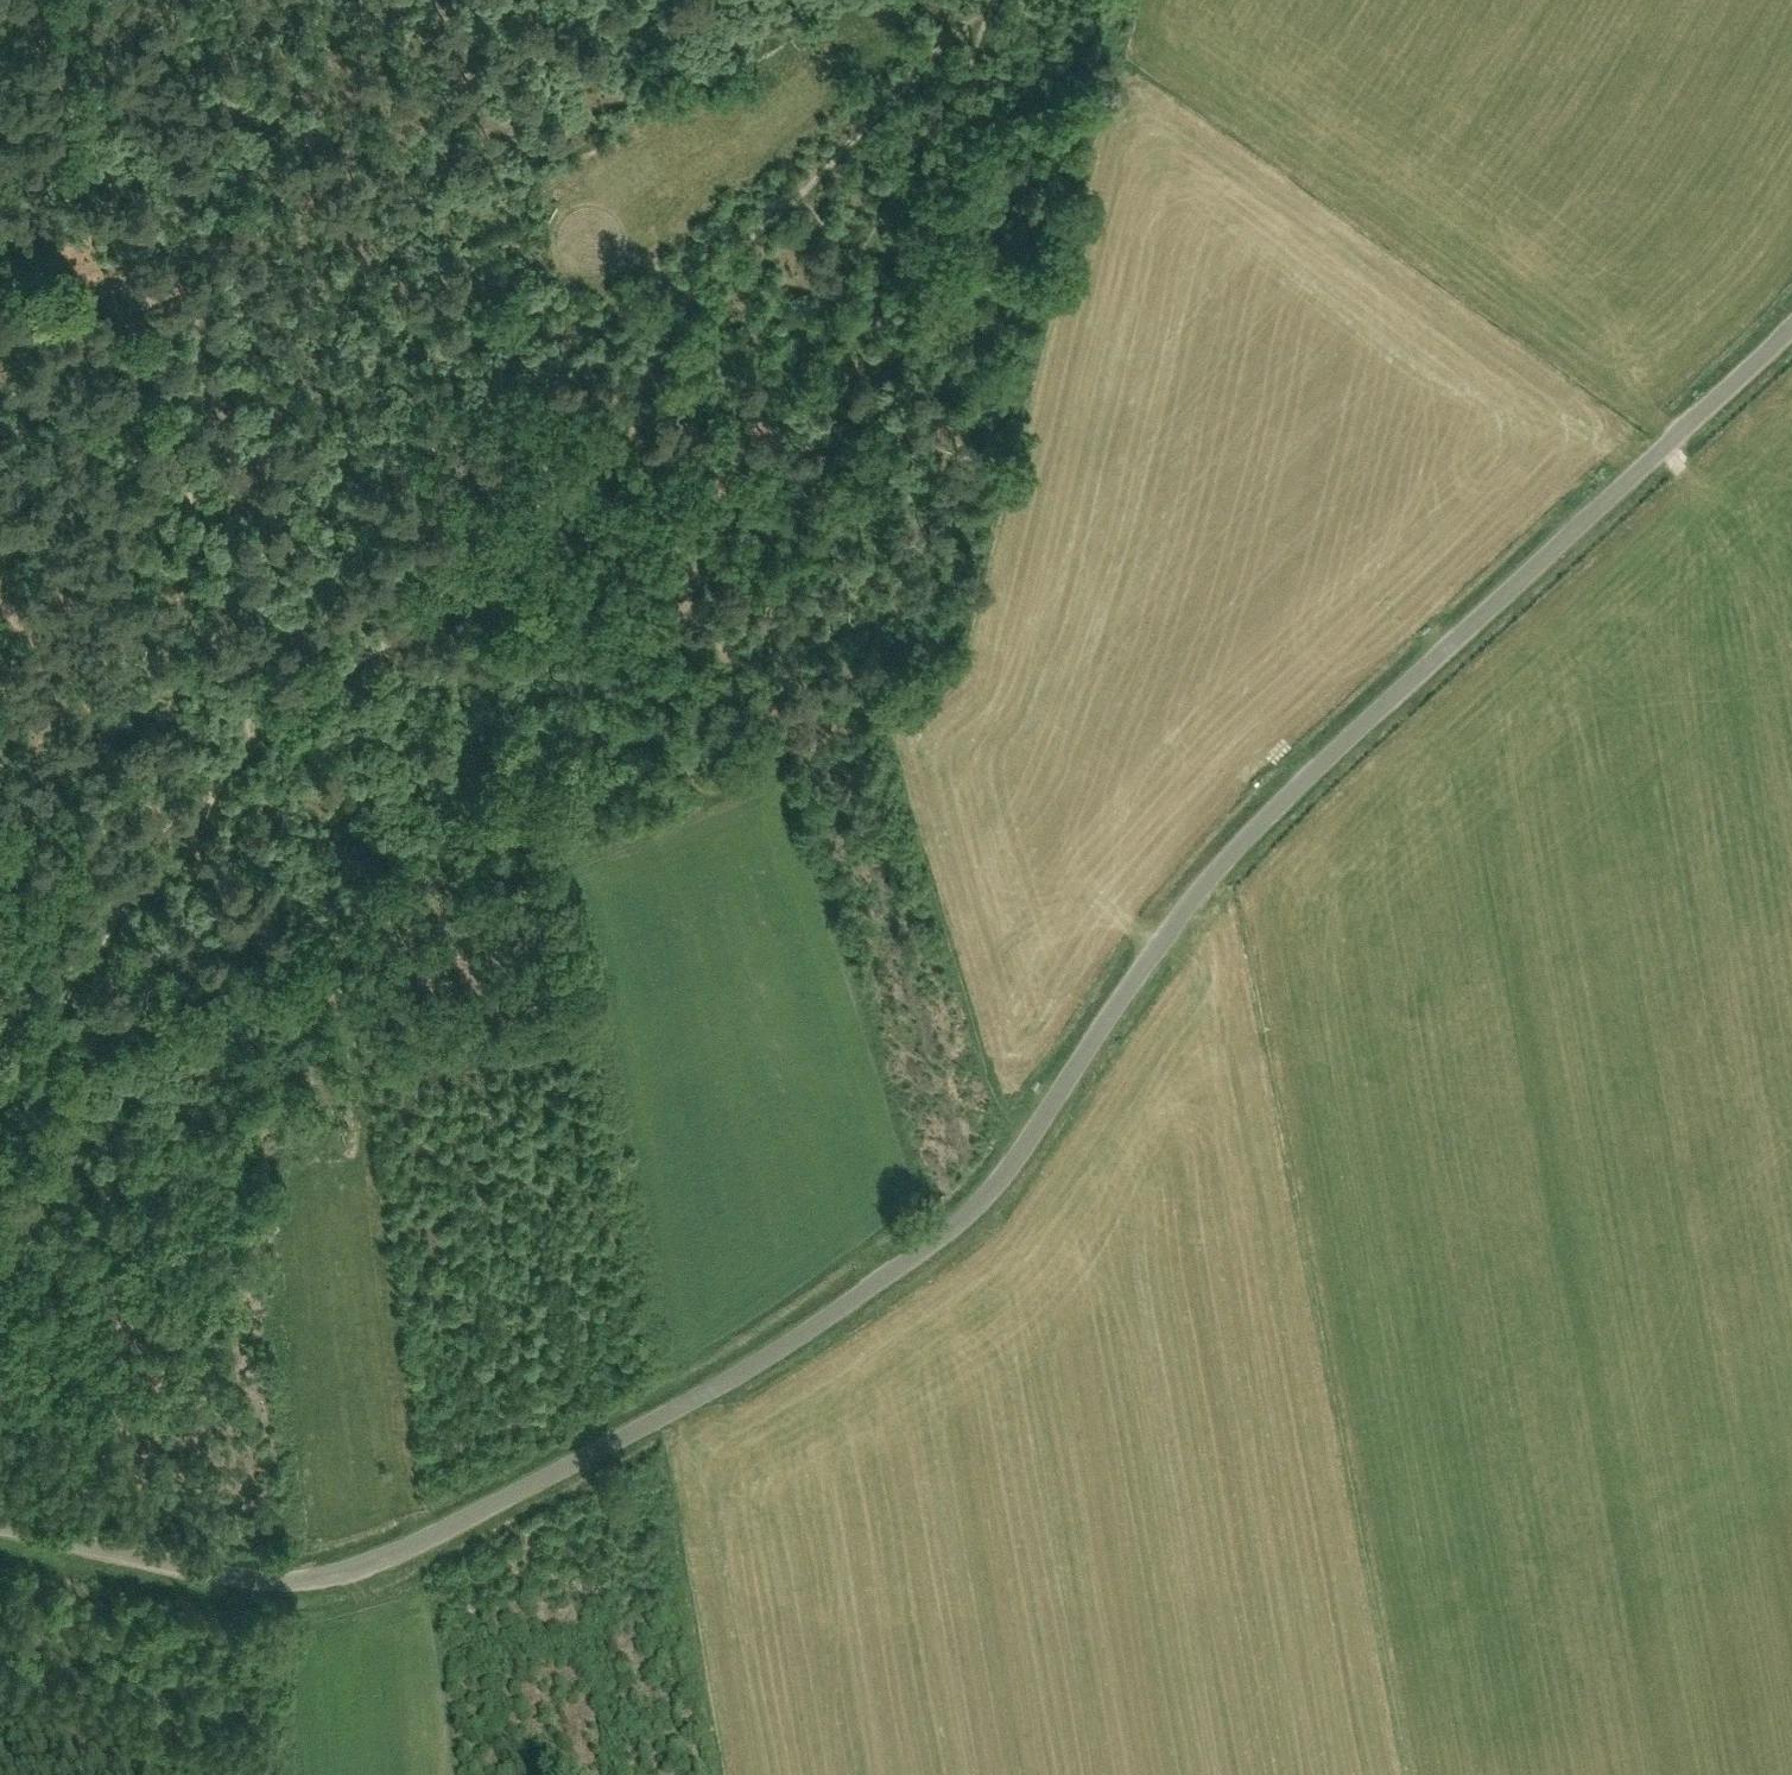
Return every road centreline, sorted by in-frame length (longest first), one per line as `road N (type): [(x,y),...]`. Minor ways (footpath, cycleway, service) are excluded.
road 1 (unclassified): [(1791,329),(1282,803),(1188,907),(982,1201),(832,1315),(697,1400),(550,1476),(411,1547),(332,1577),(248,1579),(0,1525)]
road 2 (track): [(991,5),(689,302),(592,465),(442,602),(260,746)]
road 3 (track): [(260,746),(156,847),(0,1100)]

